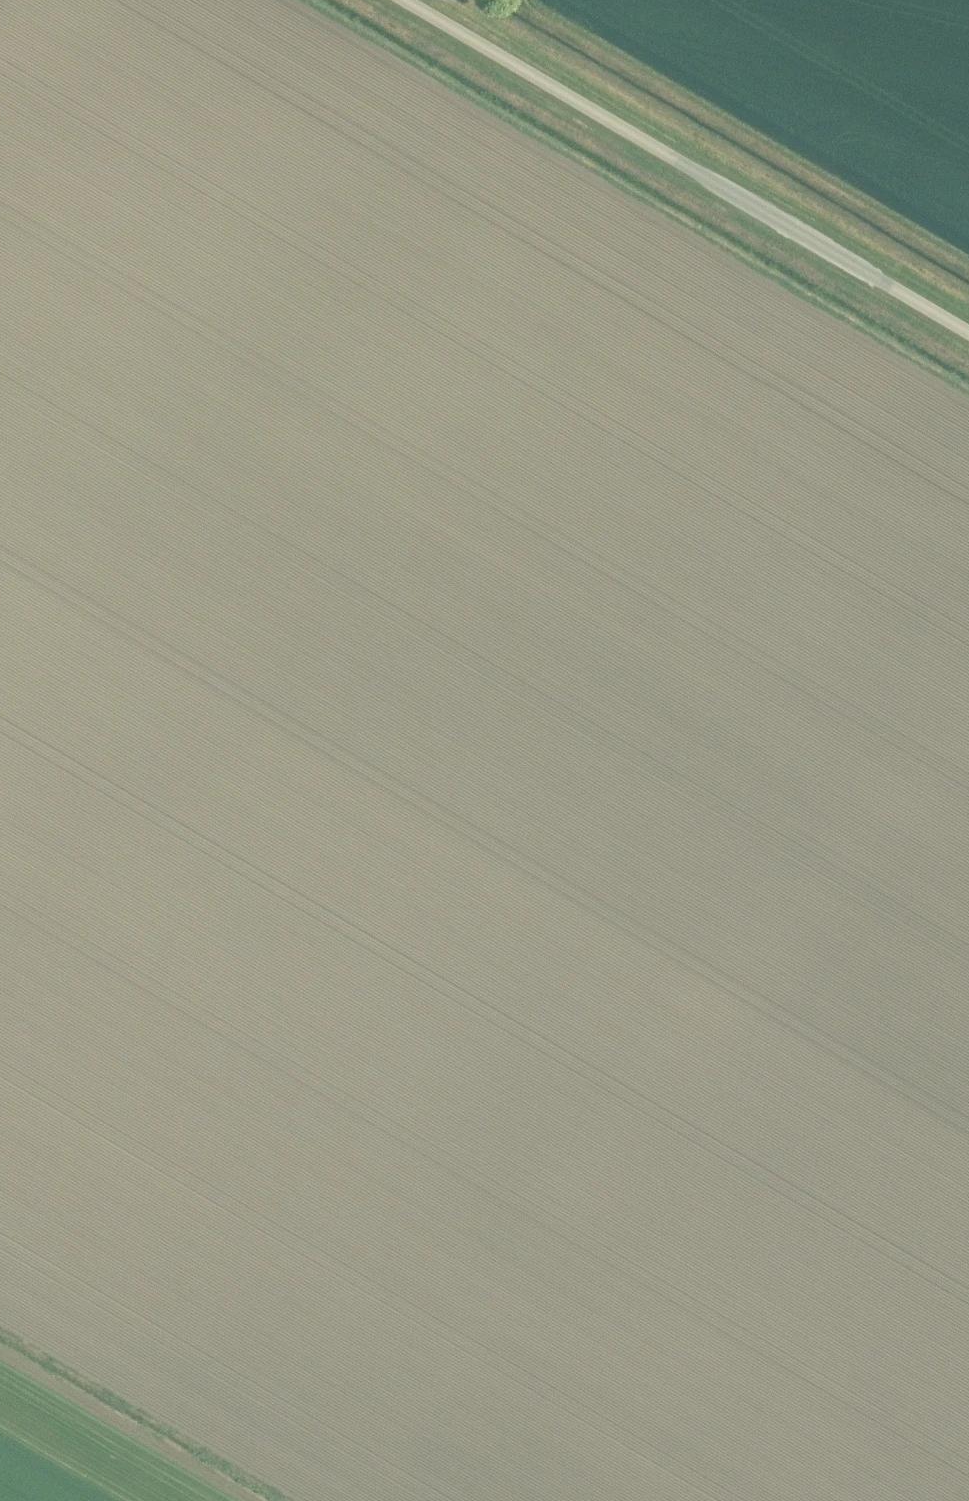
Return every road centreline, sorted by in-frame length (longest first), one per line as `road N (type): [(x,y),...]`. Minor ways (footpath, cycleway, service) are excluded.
road 1 (unclassified): [(410,0),(968,331)]

